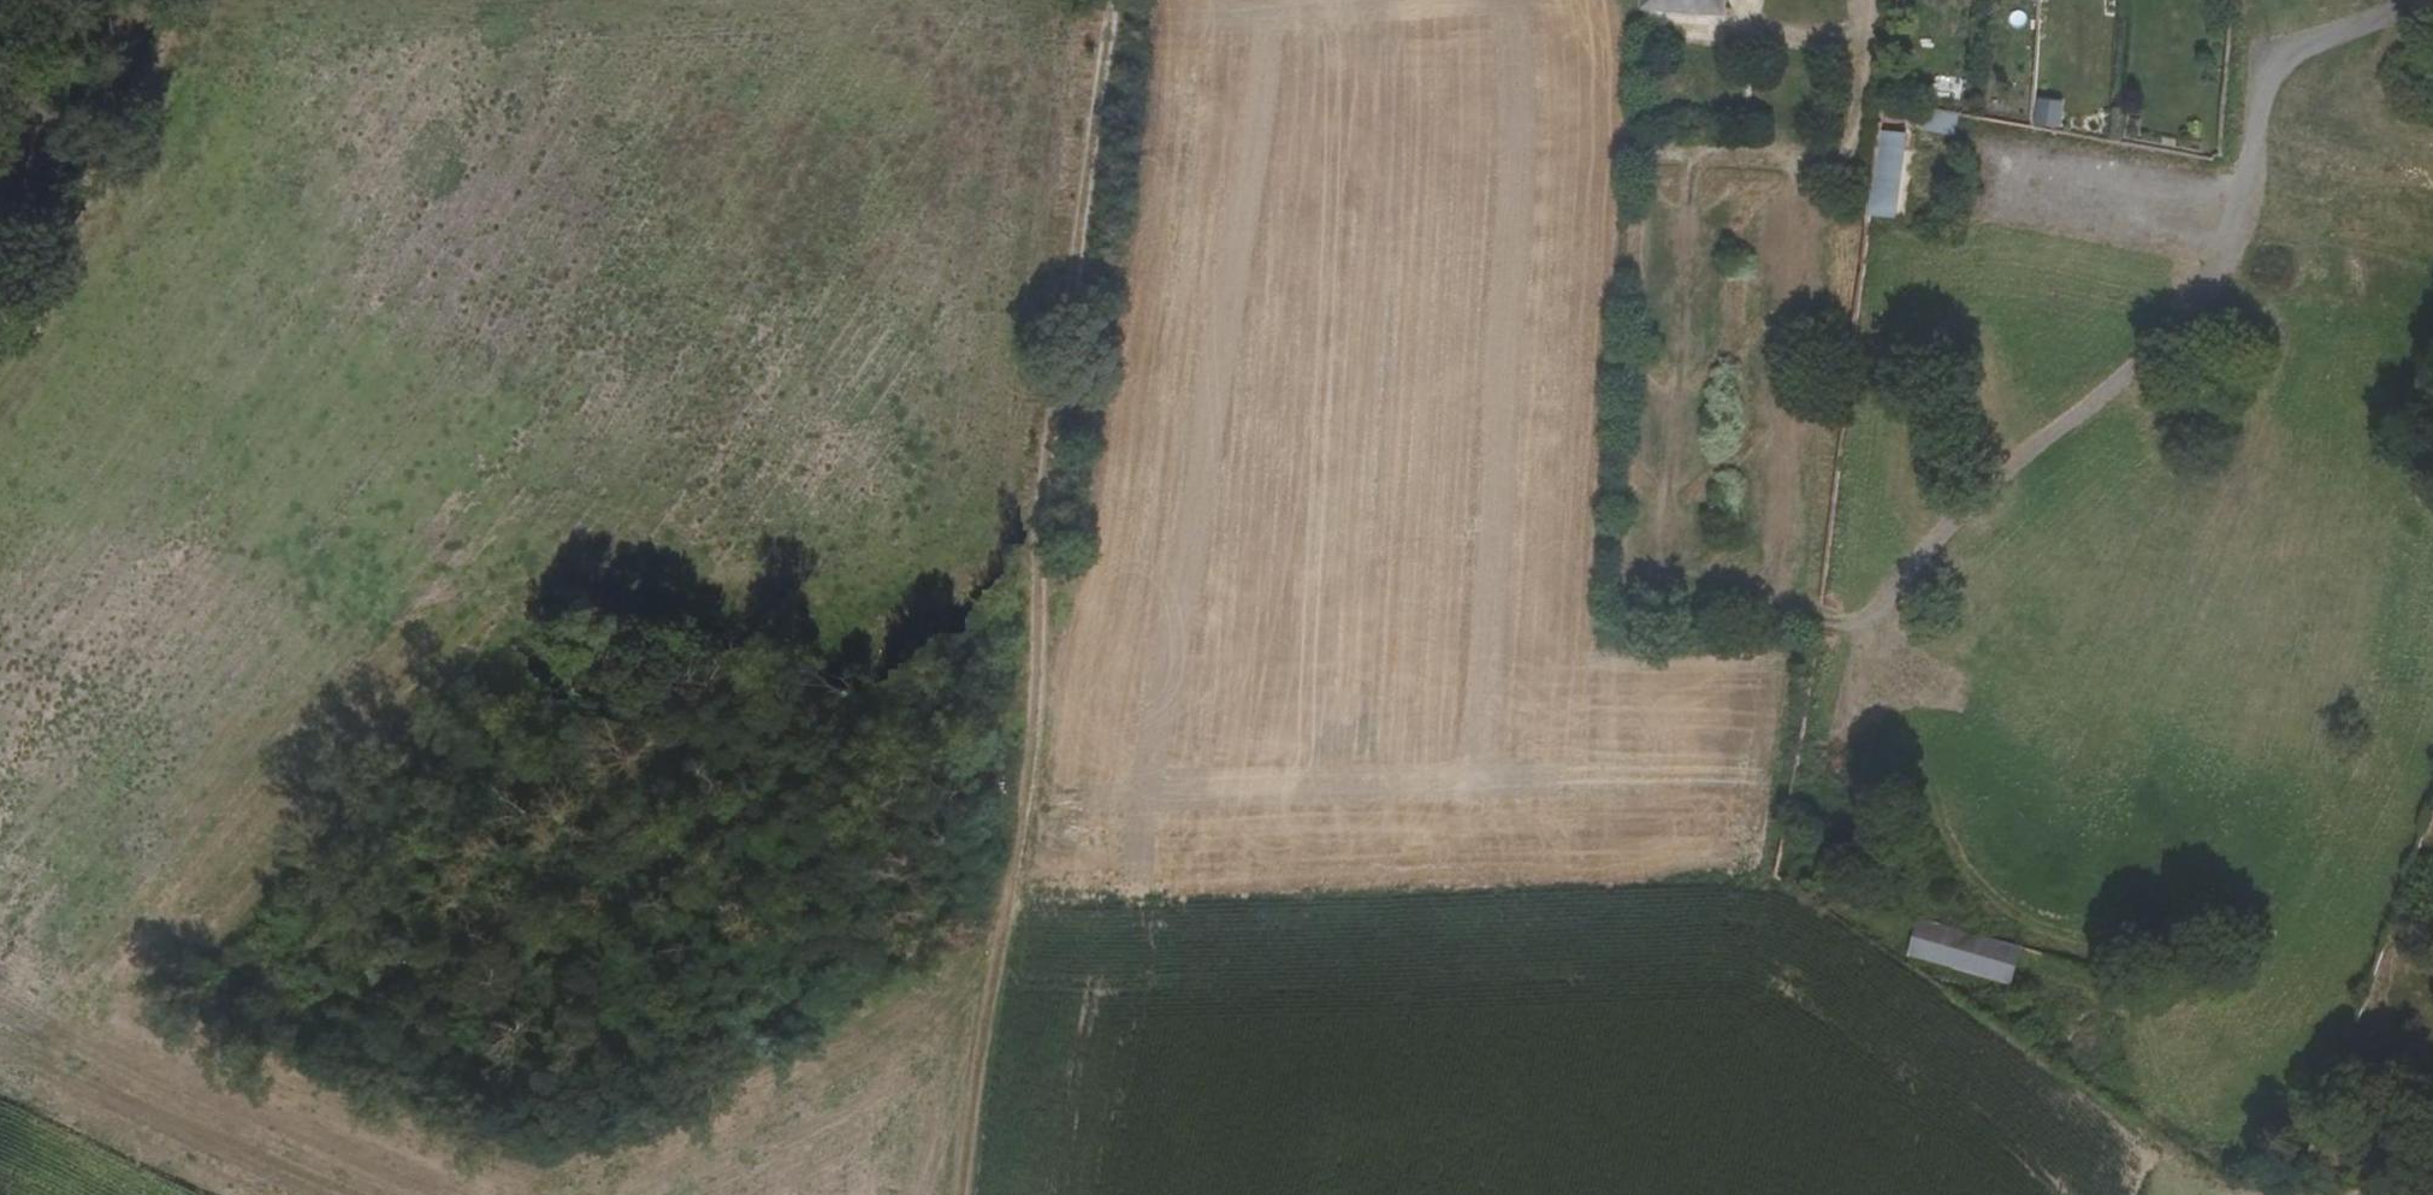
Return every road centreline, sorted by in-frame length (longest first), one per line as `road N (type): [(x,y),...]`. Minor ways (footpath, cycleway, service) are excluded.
road 1 (track): [(952,1194),(1029,667),(1036,444),(1110,0)]

